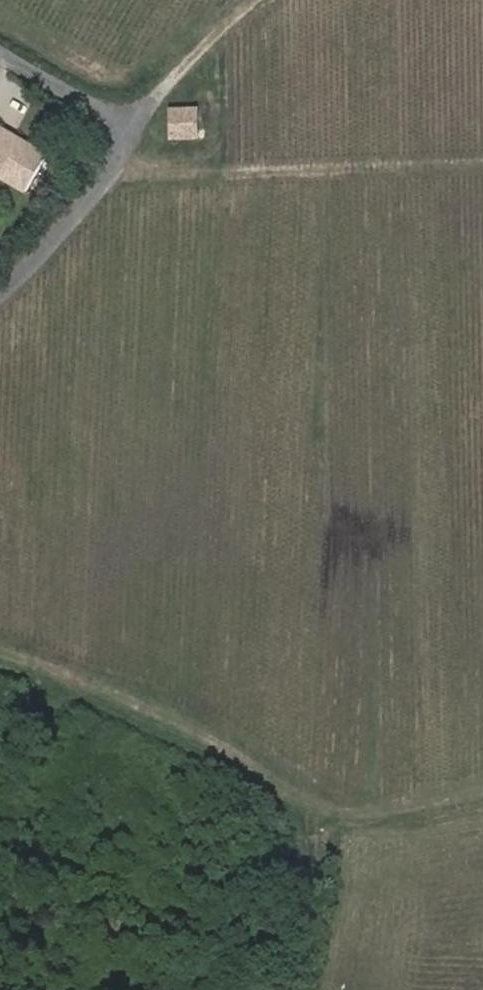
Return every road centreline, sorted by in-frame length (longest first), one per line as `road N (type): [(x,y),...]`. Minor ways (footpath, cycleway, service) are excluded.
road 1 (unclassified): [(0,292),(41,257),(117,164),(123,150),(114,126)]
road 2 (residential): [(114,126),(0,54)]

